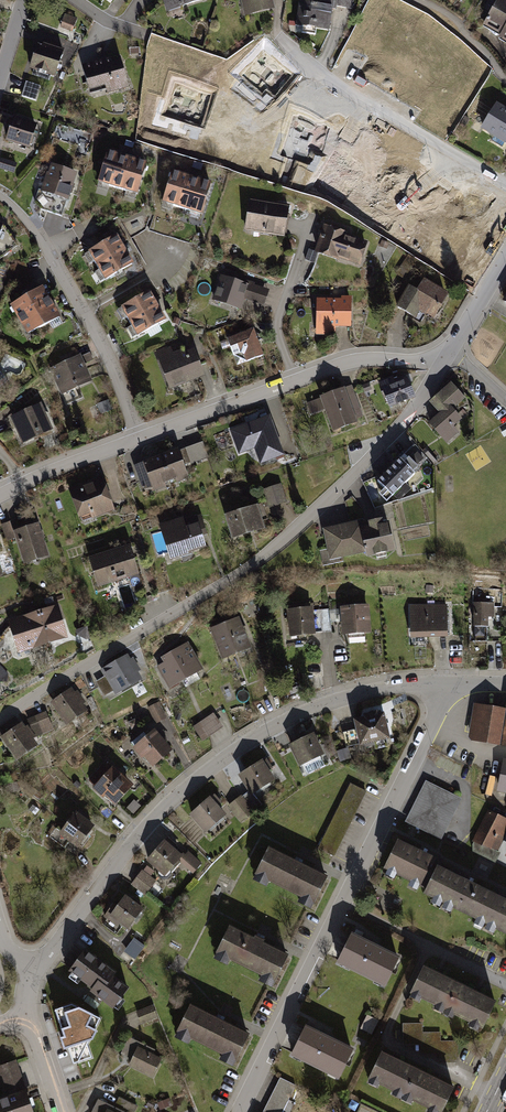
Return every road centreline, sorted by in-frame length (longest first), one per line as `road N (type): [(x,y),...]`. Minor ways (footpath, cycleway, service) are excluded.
road 1 (residential): [(449,355),(426,396),(267,555),(0,723)]
road 2 (residential): [(38,971),(155,817),(247,743),(335,701),(450,684)]
road 3 (residential): [(239,1111),(450,684)]
road 4 (residential): [(449,355),(346,362),(138,437)]
road 5 (residential): [(505,183),(335,84),(280,38)]
road 6 (residential): [(138,437),(85,310),(29,224)]
road 7 (residential): [(138,437),(0,497)]

